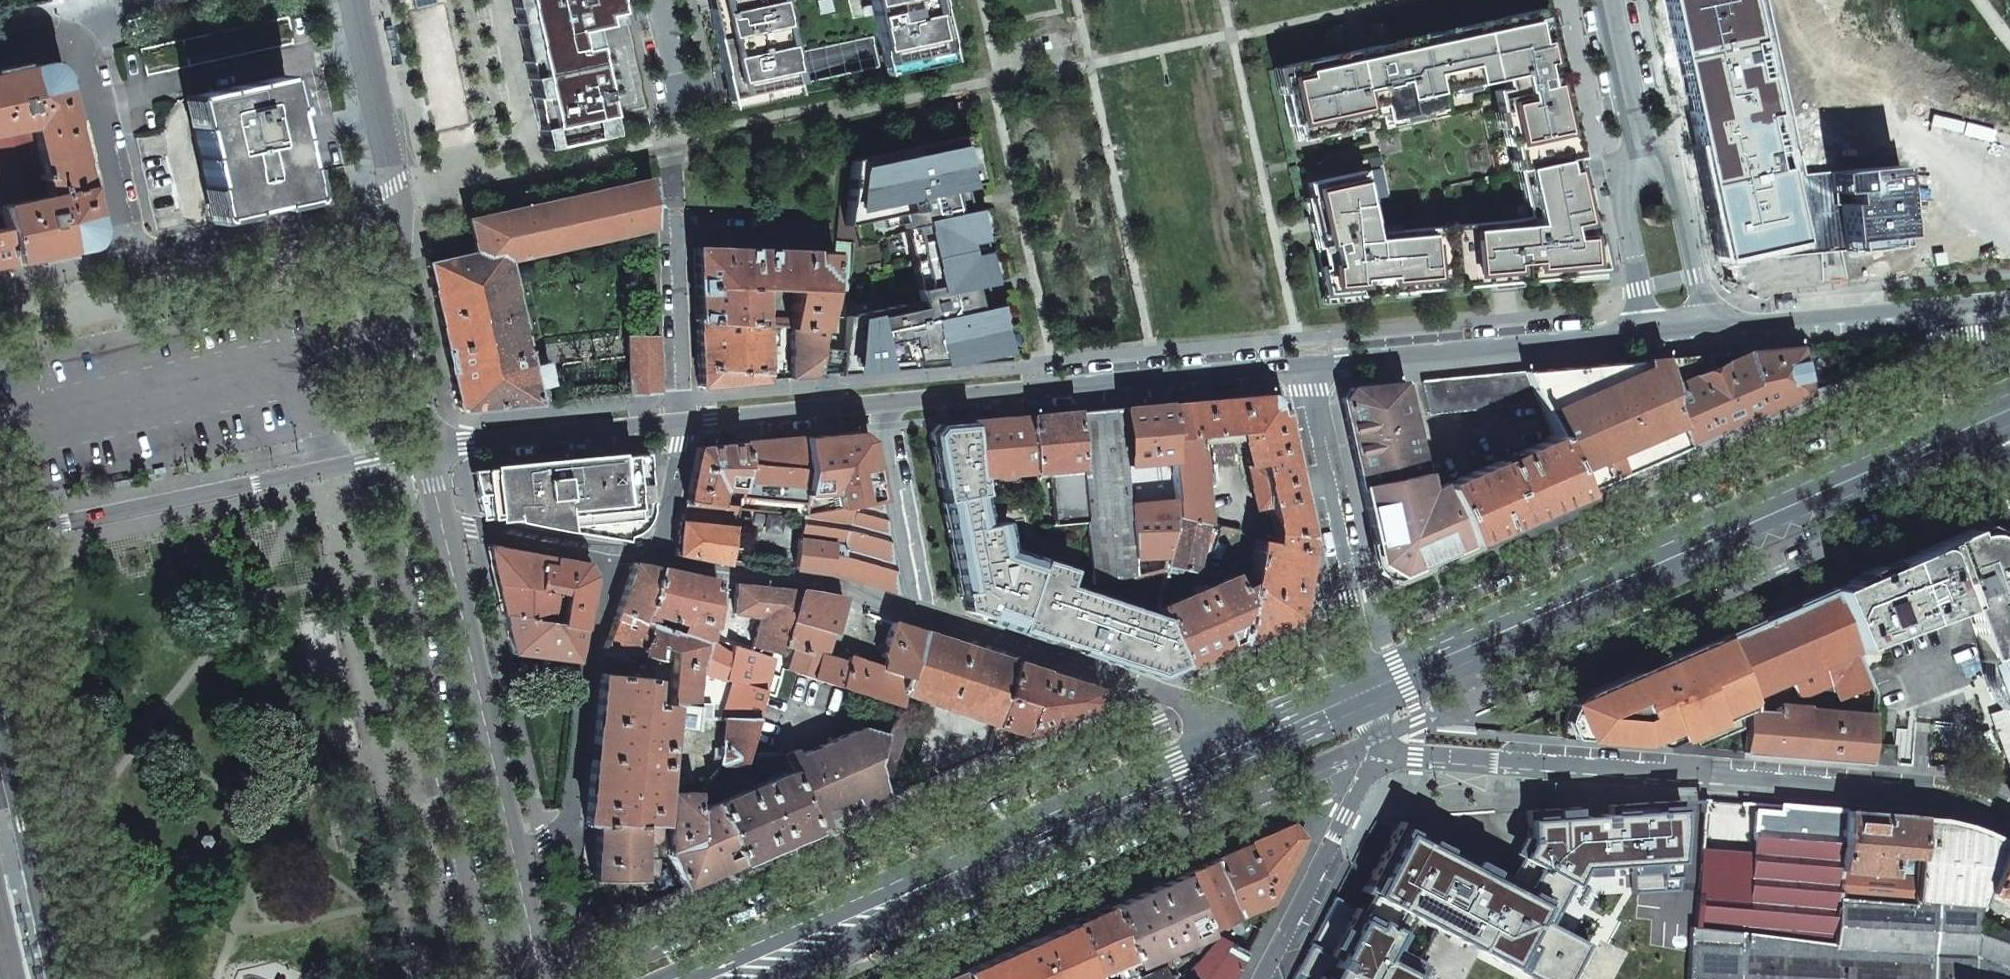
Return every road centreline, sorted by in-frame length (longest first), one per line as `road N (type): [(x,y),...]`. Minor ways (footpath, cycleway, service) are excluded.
road 1 (residential): [(1303,365),(441,443)]
road 2 (secondary): [(729,978),(1375,683)]
road 3 (secondary): [(1375,683),(1994,413)]
road 4 (residential): [(2009,816),(1967,795),(1416,751),(1382,741)]
road 5 (residential): [(441,443),(558,978)]
road 6 (residential): [(349,0),(441,443)]
road 7 (residential): [(441,443),(0,534)]
road 8 (residential): [(1646,334),(1303,365)]
road 9 (residential): [(1303,365),(1375,683)]
road 10 (residential): [(2009,302),(1722,327)]
road 11 (residential): [(1261,978),(1382,741)]
road 12 (residential): [(1722,327),(1703,294),(1668,158),(1641,142)]
road 13 (residential): [(0,780),(49,978)]
road 14 (residential): [(1641,142),(1620,175),(1646,334)]
road 15 (residential): [(1641,142),(1611,0)]

